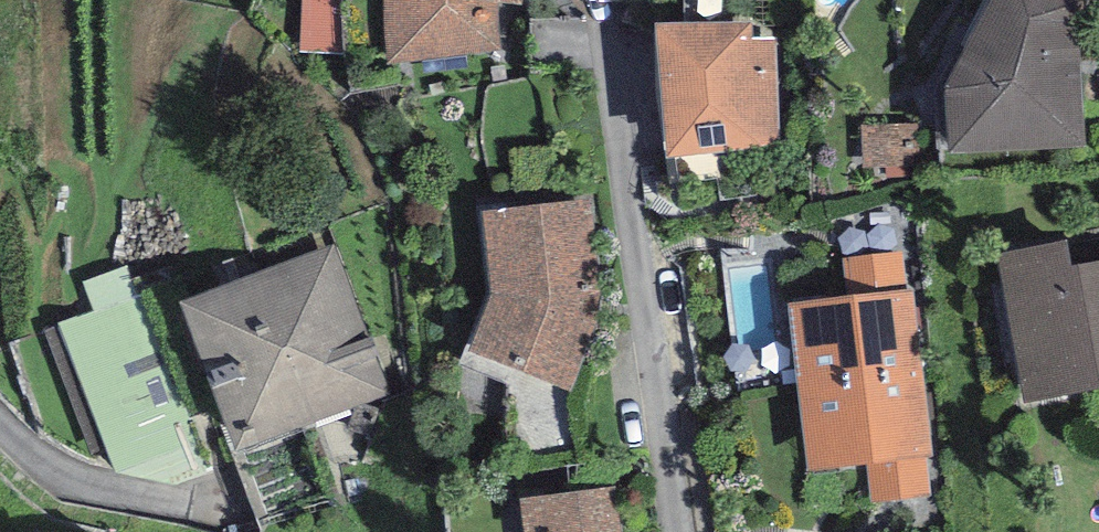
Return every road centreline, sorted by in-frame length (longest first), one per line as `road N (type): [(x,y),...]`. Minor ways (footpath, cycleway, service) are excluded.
road 1 (residential): [(680,531),(603,15)]

